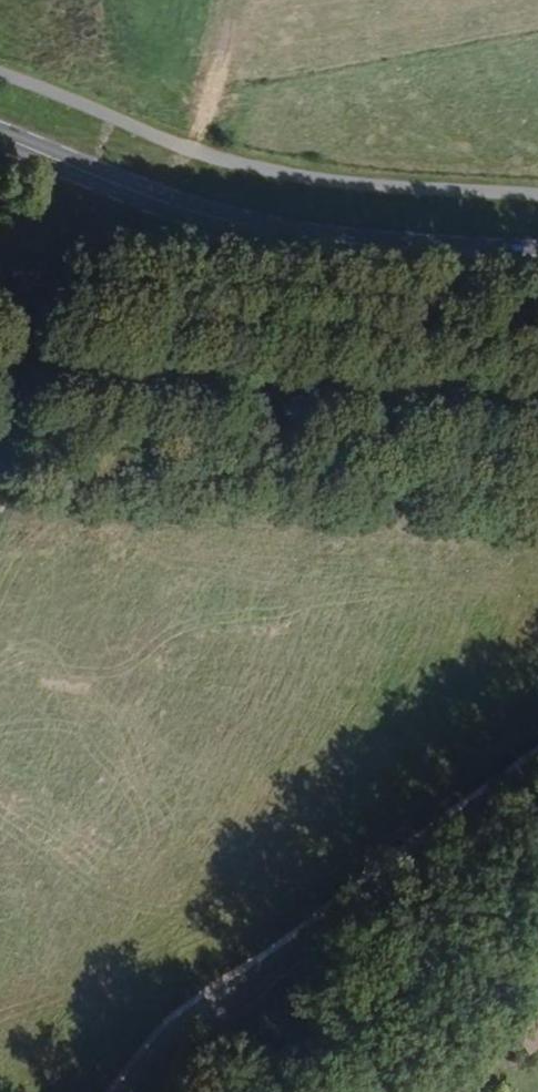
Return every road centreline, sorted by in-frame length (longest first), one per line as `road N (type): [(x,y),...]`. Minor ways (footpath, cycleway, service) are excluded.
road 1 (tertiary): [(537,258),(396,252),(215,222),(0,142)]
road 2 (unclassified): [(146,1091),(307,944),(537,773)]

